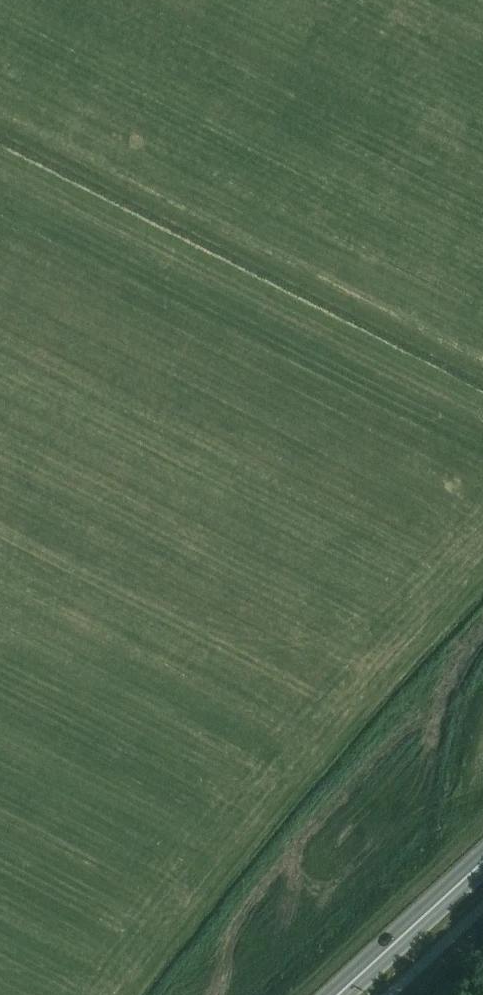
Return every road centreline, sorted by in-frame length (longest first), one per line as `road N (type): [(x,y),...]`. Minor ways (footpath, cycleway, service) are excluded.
road 1 (primary): [(335,994),(482,860)]

